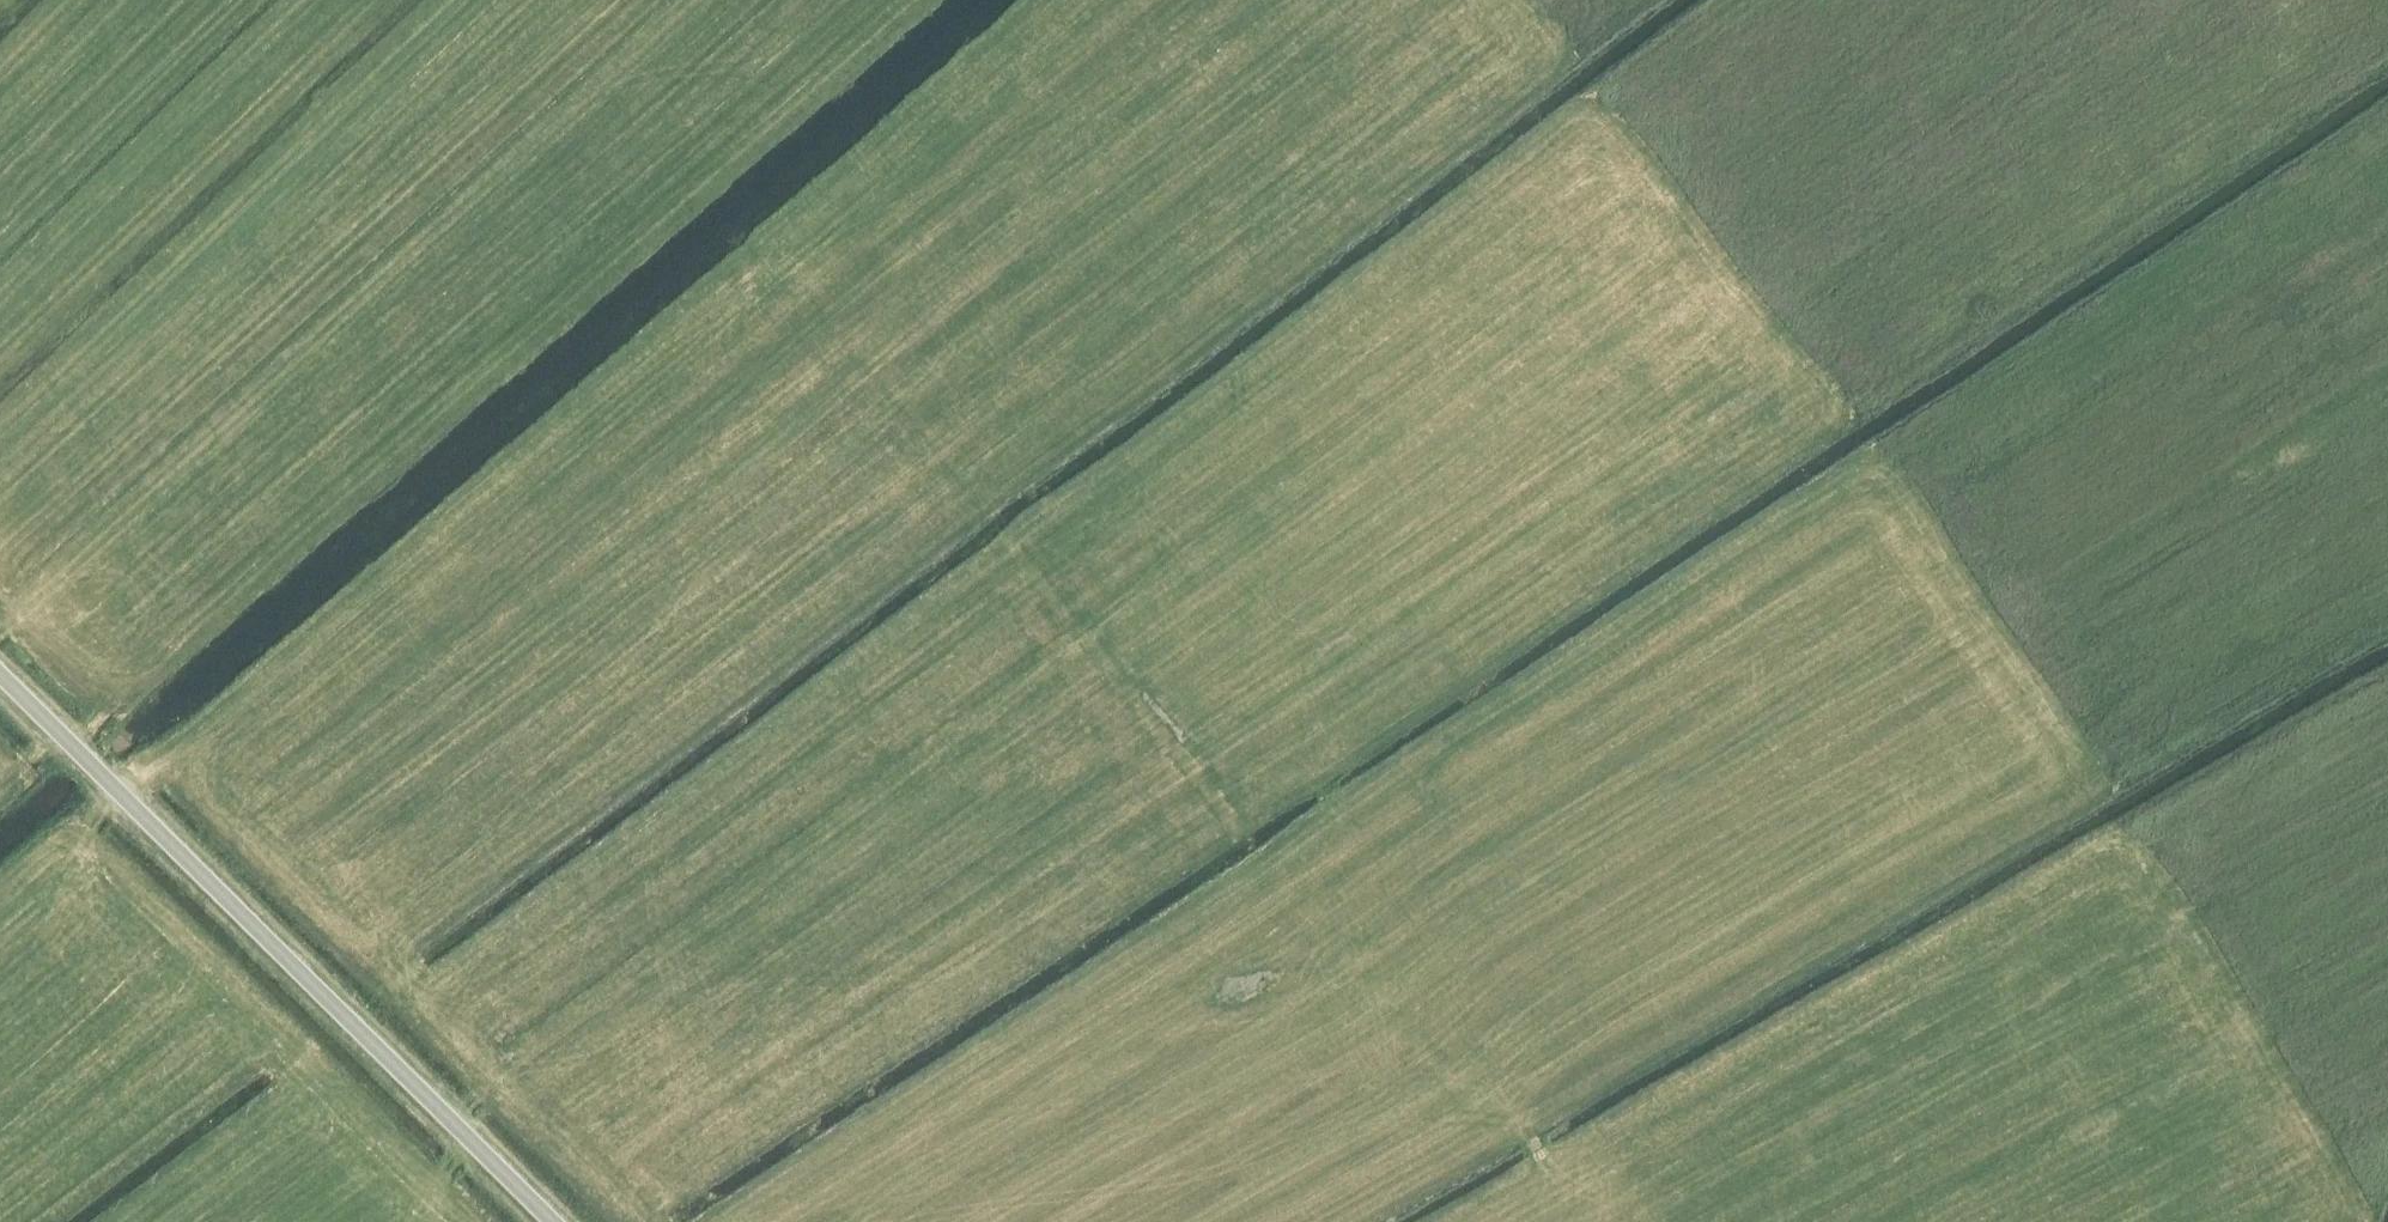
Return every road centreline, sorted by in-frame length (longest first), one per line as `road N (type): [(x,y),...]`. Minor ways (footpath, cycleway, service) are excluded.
road 1 (unclassified): [(553,1221),(0,674)]

